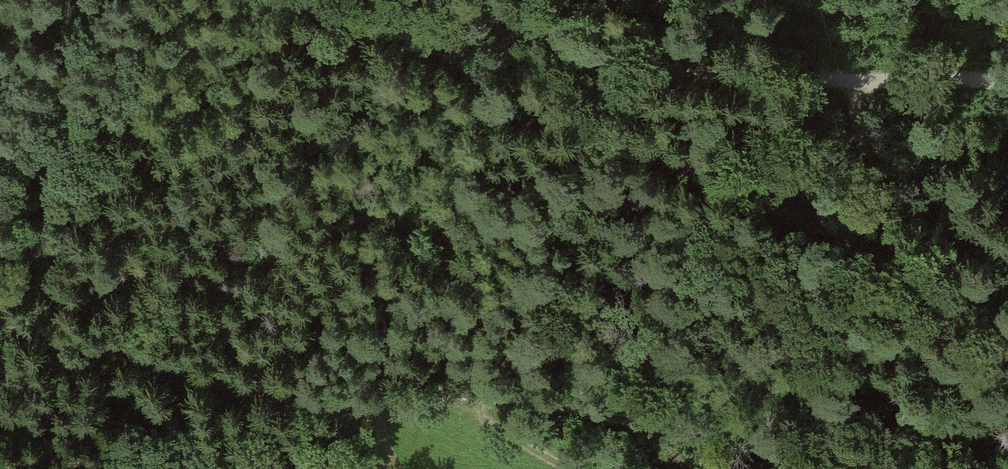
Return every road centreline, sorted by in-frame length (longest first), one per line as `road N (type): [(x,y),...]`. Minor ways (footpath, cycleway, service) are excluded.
road 1 (track): [(824,468),(552,409),(349,396),(165,364),(0,319)]
road 2 (track): [(327,0),(364,33),(502,77),(1007,296)]
road 3 (track): [(1007,80),(846,80),(657,62),(378,0)]
road 4 (track): [(446,400),(562,468)]

